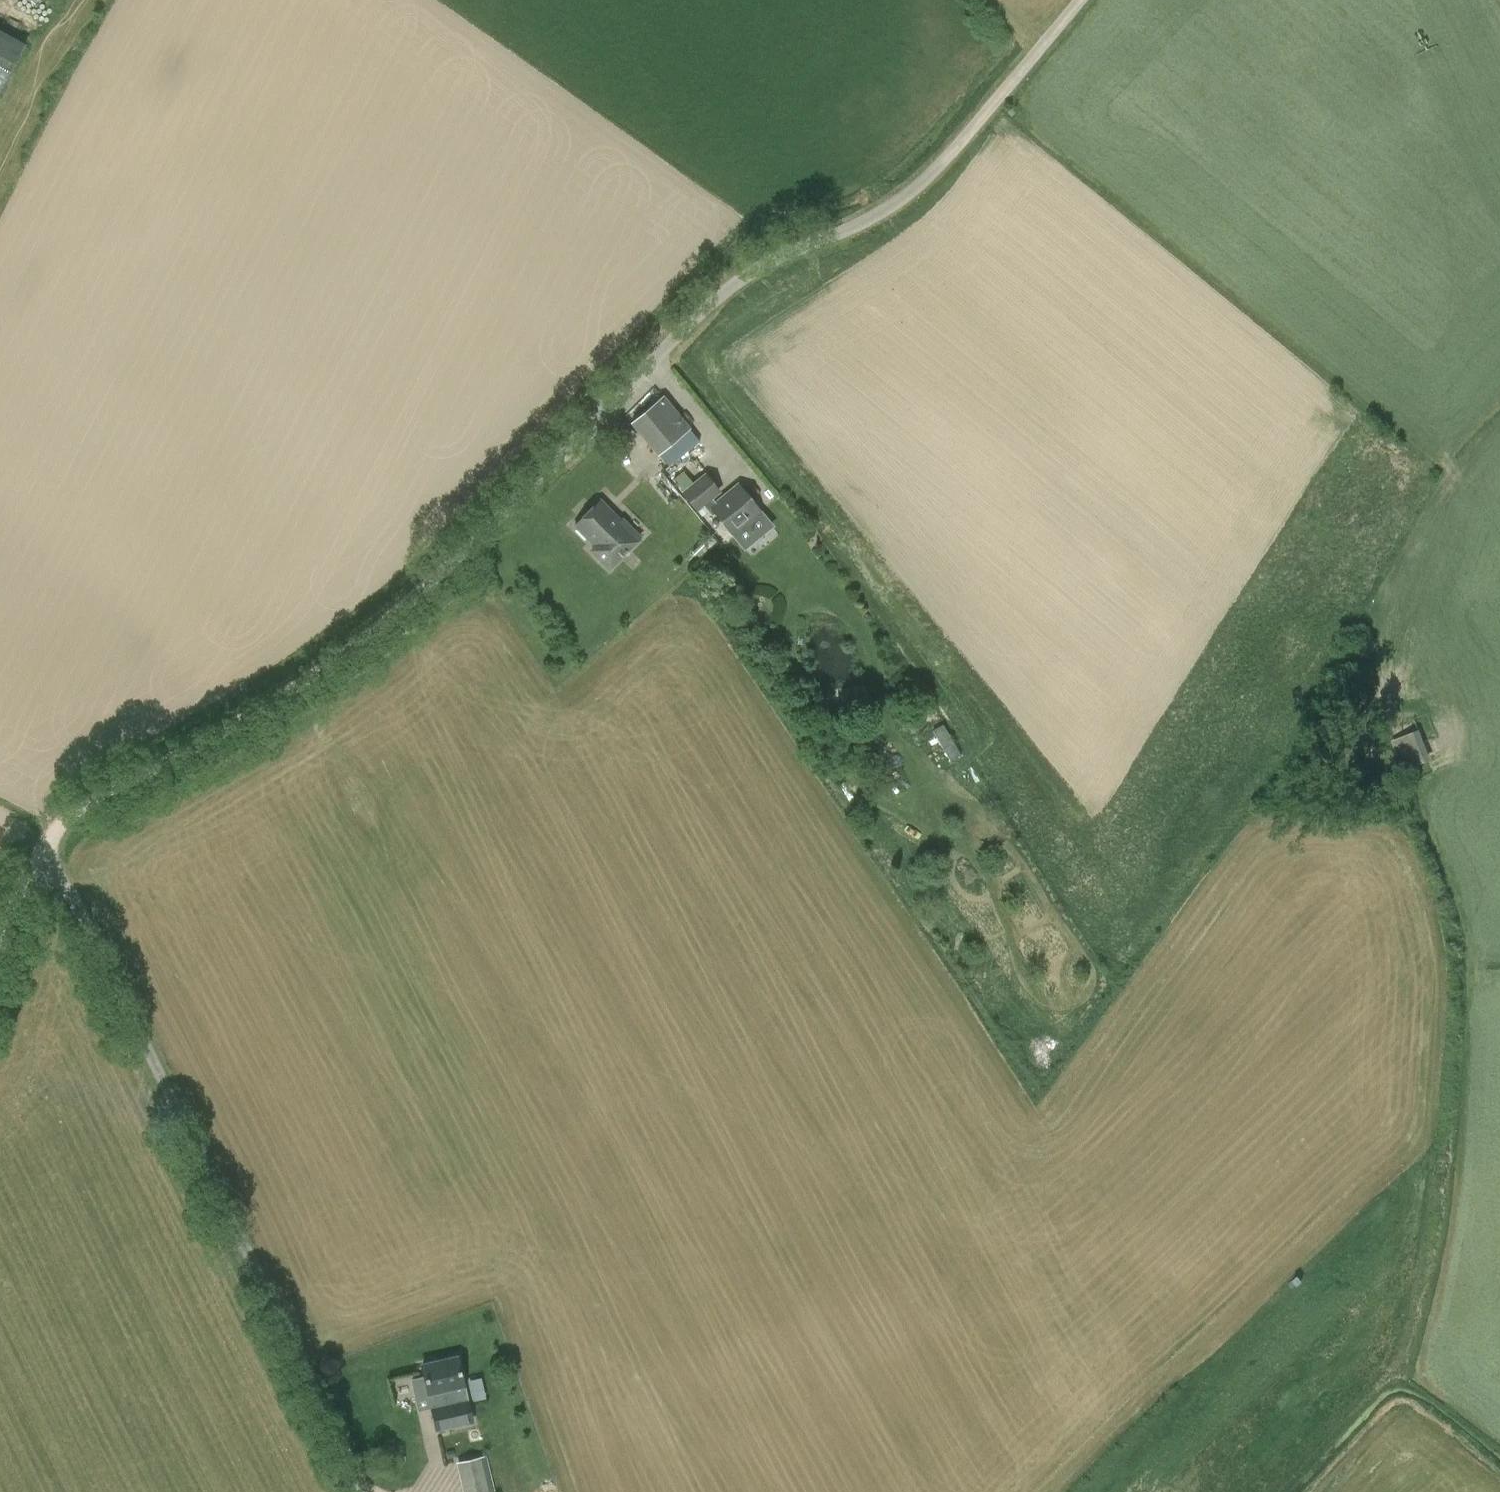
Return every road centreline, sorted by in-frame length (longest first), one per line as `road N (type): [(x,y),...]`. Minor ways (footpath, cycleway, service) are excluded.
road 1 (unclassified): [(46,830),(65,803),(352,639),(749,251),(834,224),(899,183),(1078,0)]
road 2 (unclassified): [(374,1491),(46,830)]

